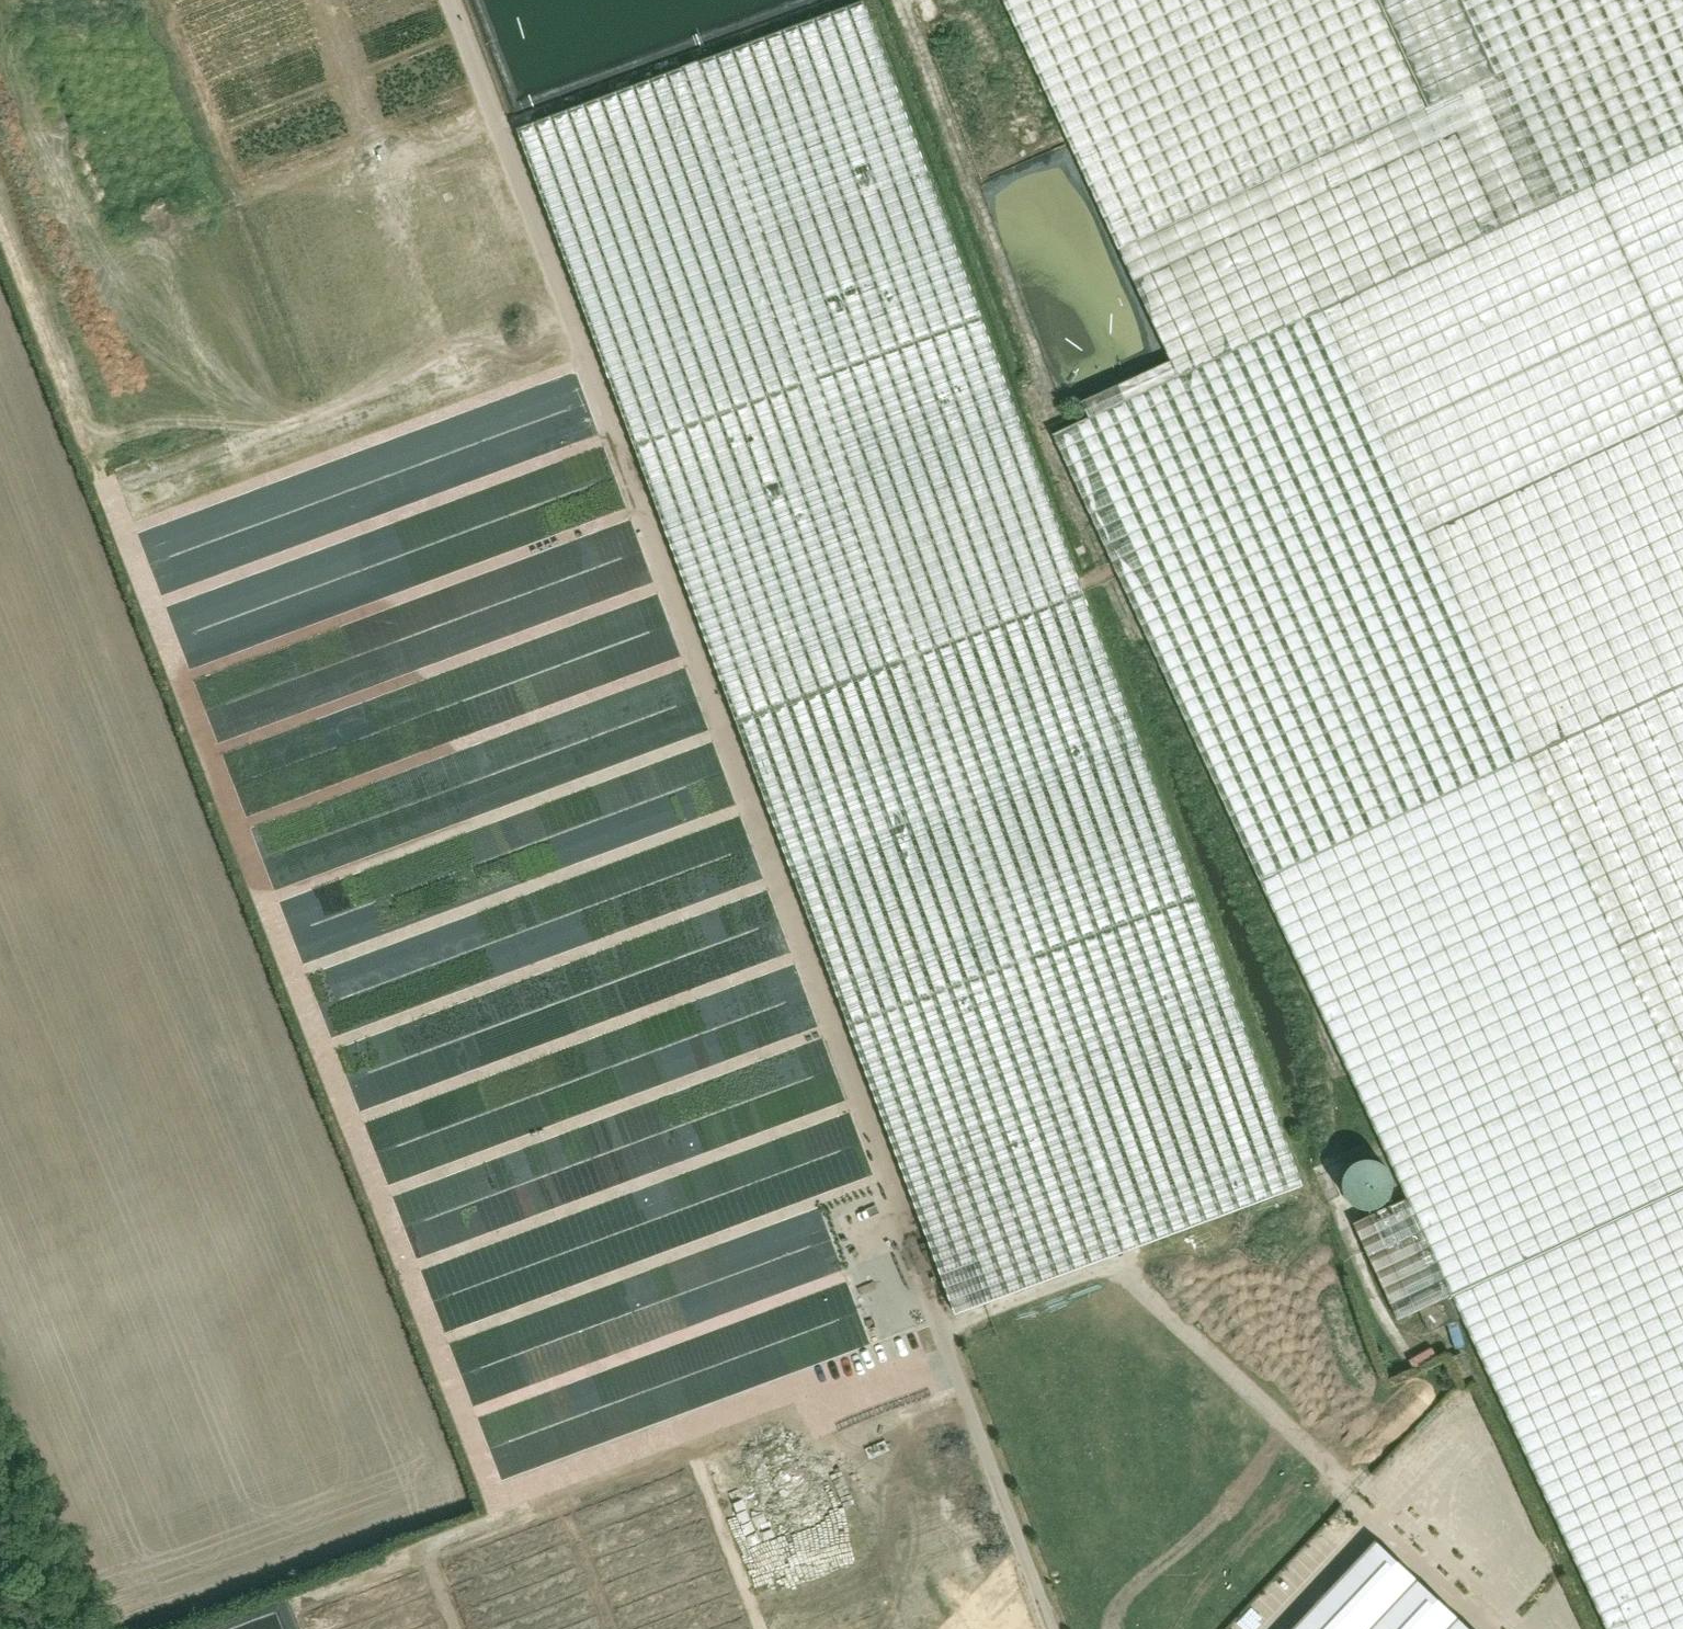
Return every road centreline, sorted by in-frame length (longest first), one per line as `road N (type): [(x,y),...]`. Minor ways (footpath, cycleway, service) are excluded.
road 1 (track): [(691,1417),(487,1490),(301,1003),(507,926)]
road 2 (track): [(307,412),(106,490),(301,1003)]

